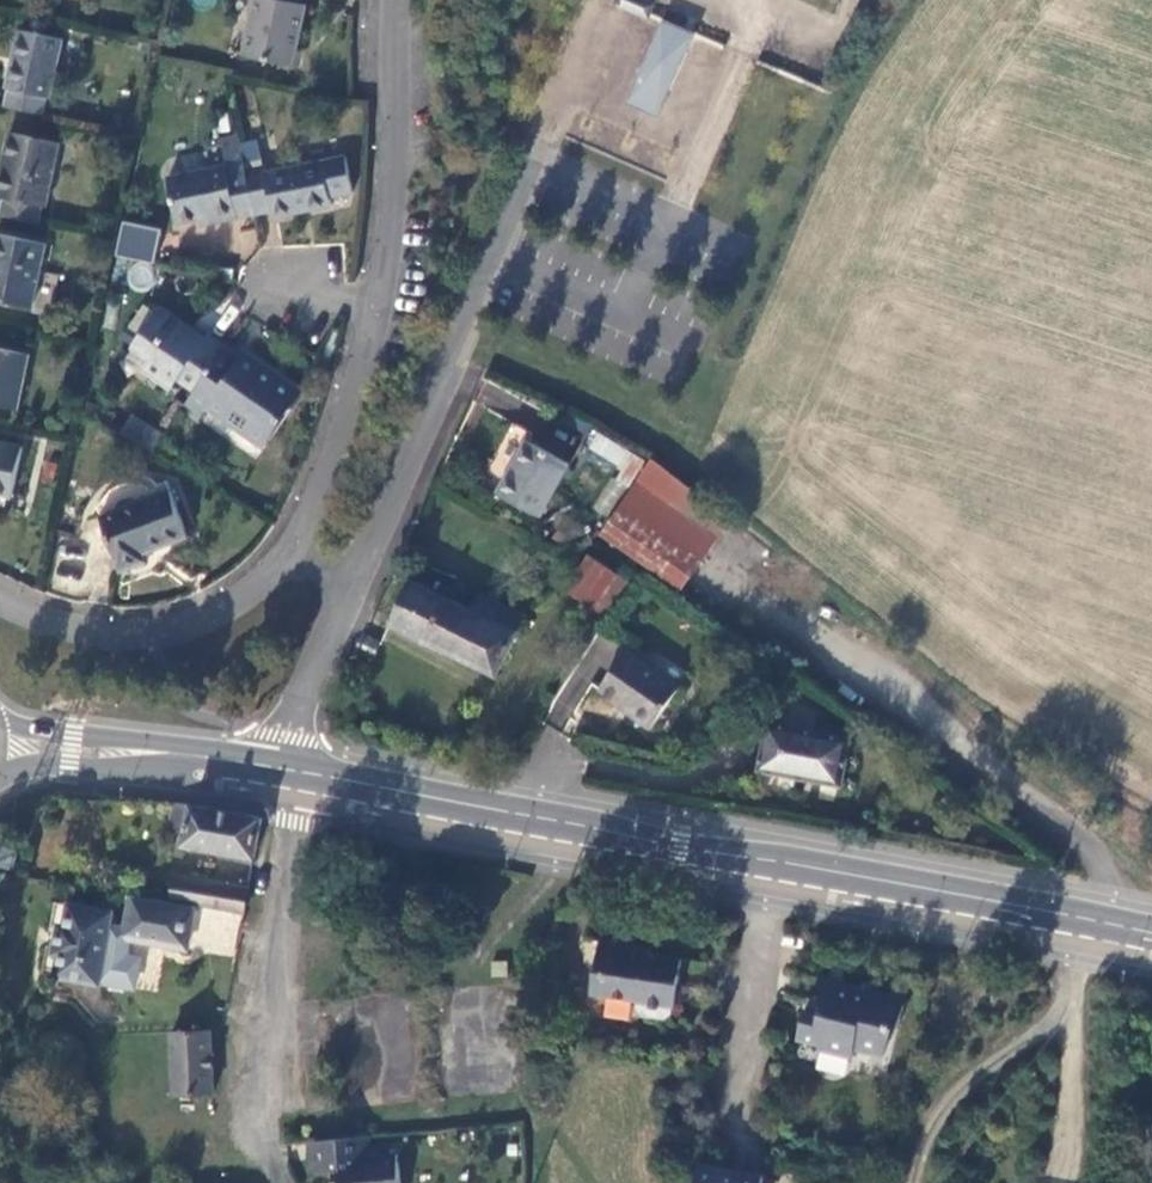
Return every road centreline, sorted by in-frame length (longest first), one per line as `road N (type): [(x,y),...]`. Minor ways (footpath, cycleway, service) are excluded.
road 1 (secondary): [(289,771),(1151,941)]
road 2 (residential): [(290,547),(379,290),(396,0)]
road 3 (residential): [(350,593),(449,381),(538,158)]
road 4 (residential): [(289,771),(288,819),(240,1030),(245,1134),(274,1182)]
road 5 (residential): [(0,601),(54,623),(139,632),(220,607),(271,574),(290,547)]
road 6 (residential): [(289,771),(288,739),(350,593)]
road 7 (secondary): [(183,755),(0,718)]
road 8 (secondary): [(0,763),(114,768),(183,755)]

